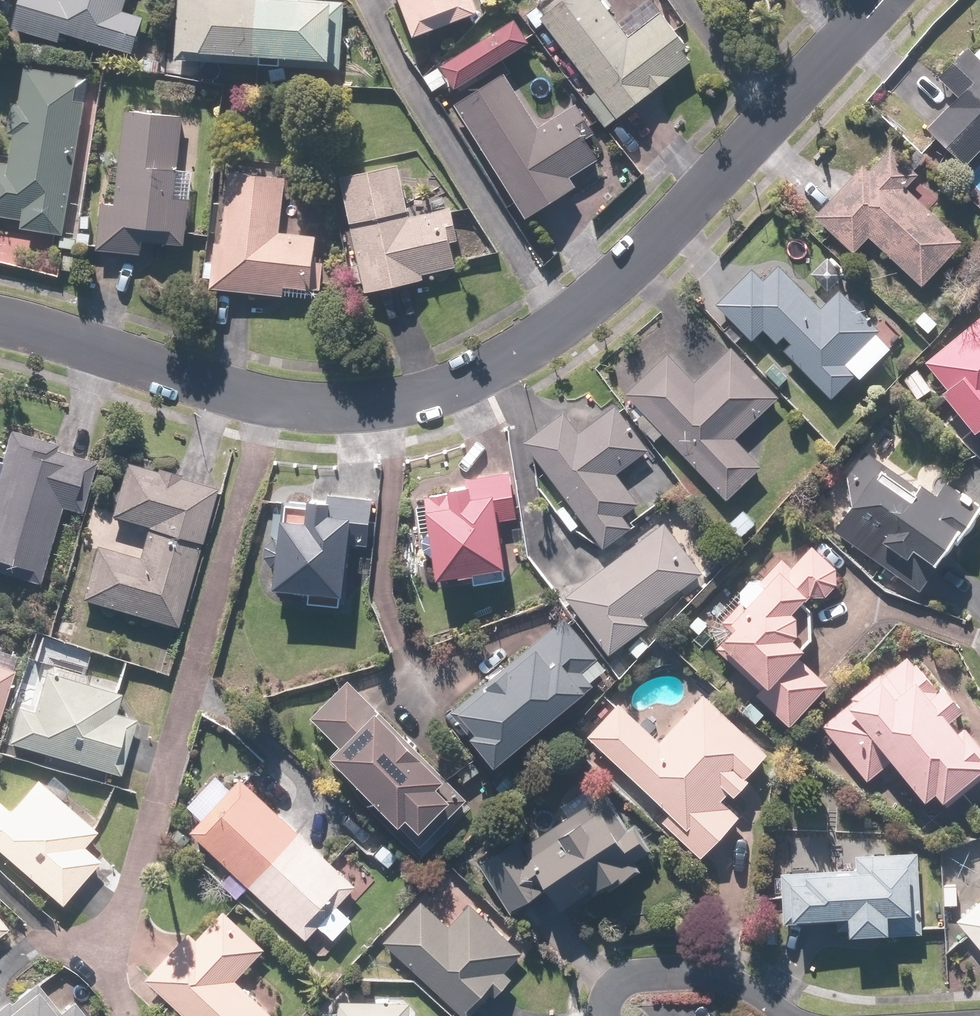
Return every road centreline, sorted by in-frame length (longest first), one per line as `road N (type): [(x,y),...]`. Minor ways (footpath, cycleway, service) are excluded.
road 1 (residential): [(0,325),(202,385),(303,404),(455,389),(523,354),(614,285),(878,0)]
road 2 (residential): [(608,1015),(609,997),(627,982),(722,976)]

